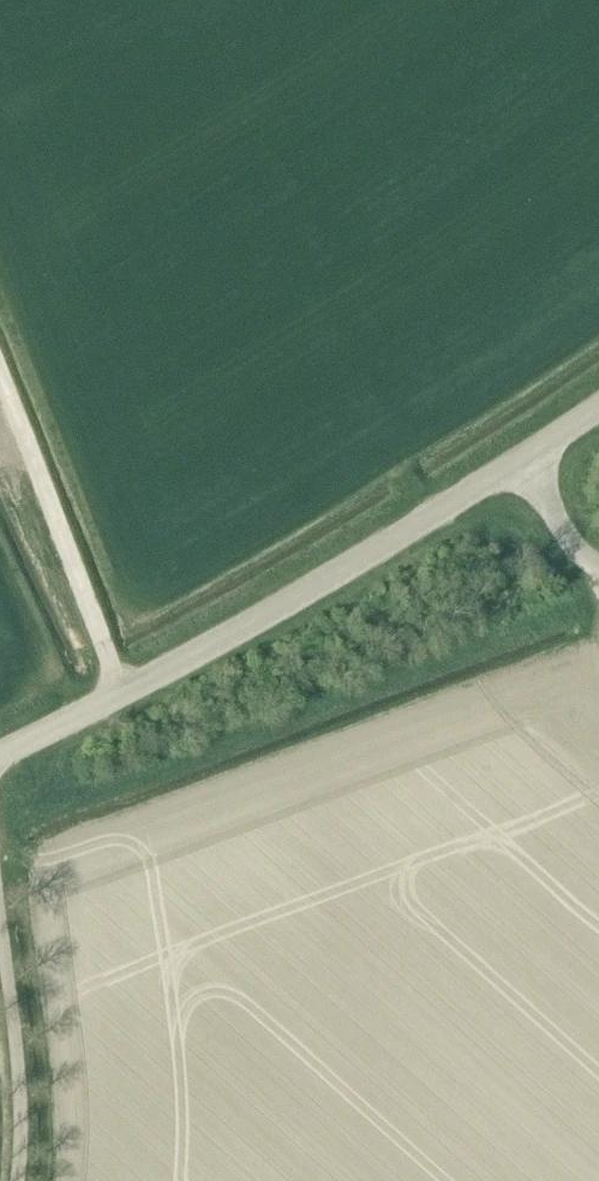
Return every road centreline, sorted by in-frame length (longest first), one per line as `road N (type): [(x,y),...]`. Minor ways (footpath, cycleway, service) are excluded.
road 1 (tertiary): [(0,755),(279,609),(598,410)]
road 2 (track): [(120,695),(0,376)]
road 3 (unclassified): [(17,1180),(20,1096),(0,935)]

